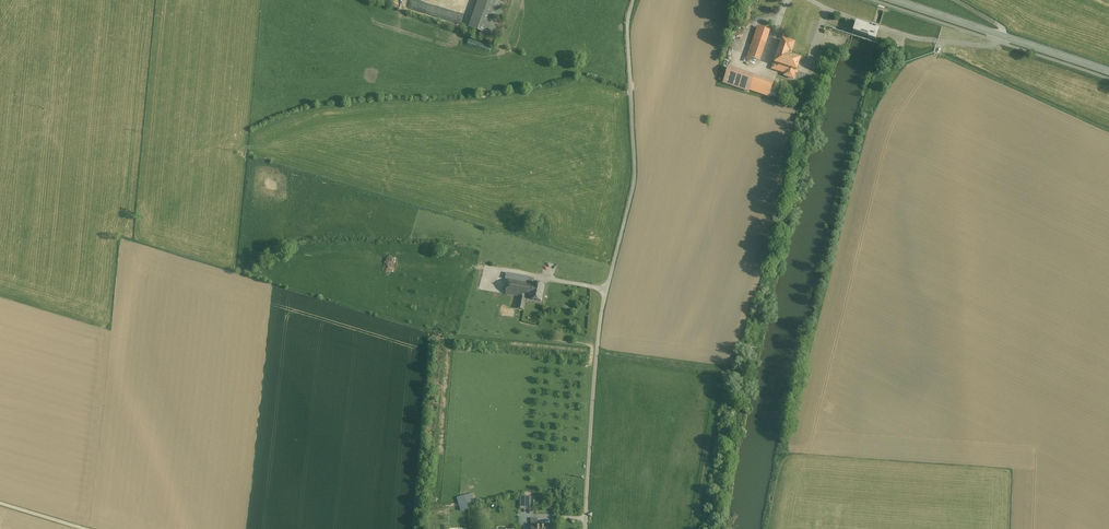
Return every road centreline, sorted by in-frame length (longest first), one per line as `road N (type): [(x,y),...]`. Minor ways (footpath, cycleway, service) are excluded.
road 1 (unclassified): [(634,0),(628,25),(635,174),(601,315),(585,528)]
road 2 (secondary): [(1108,73),(889,0)]

